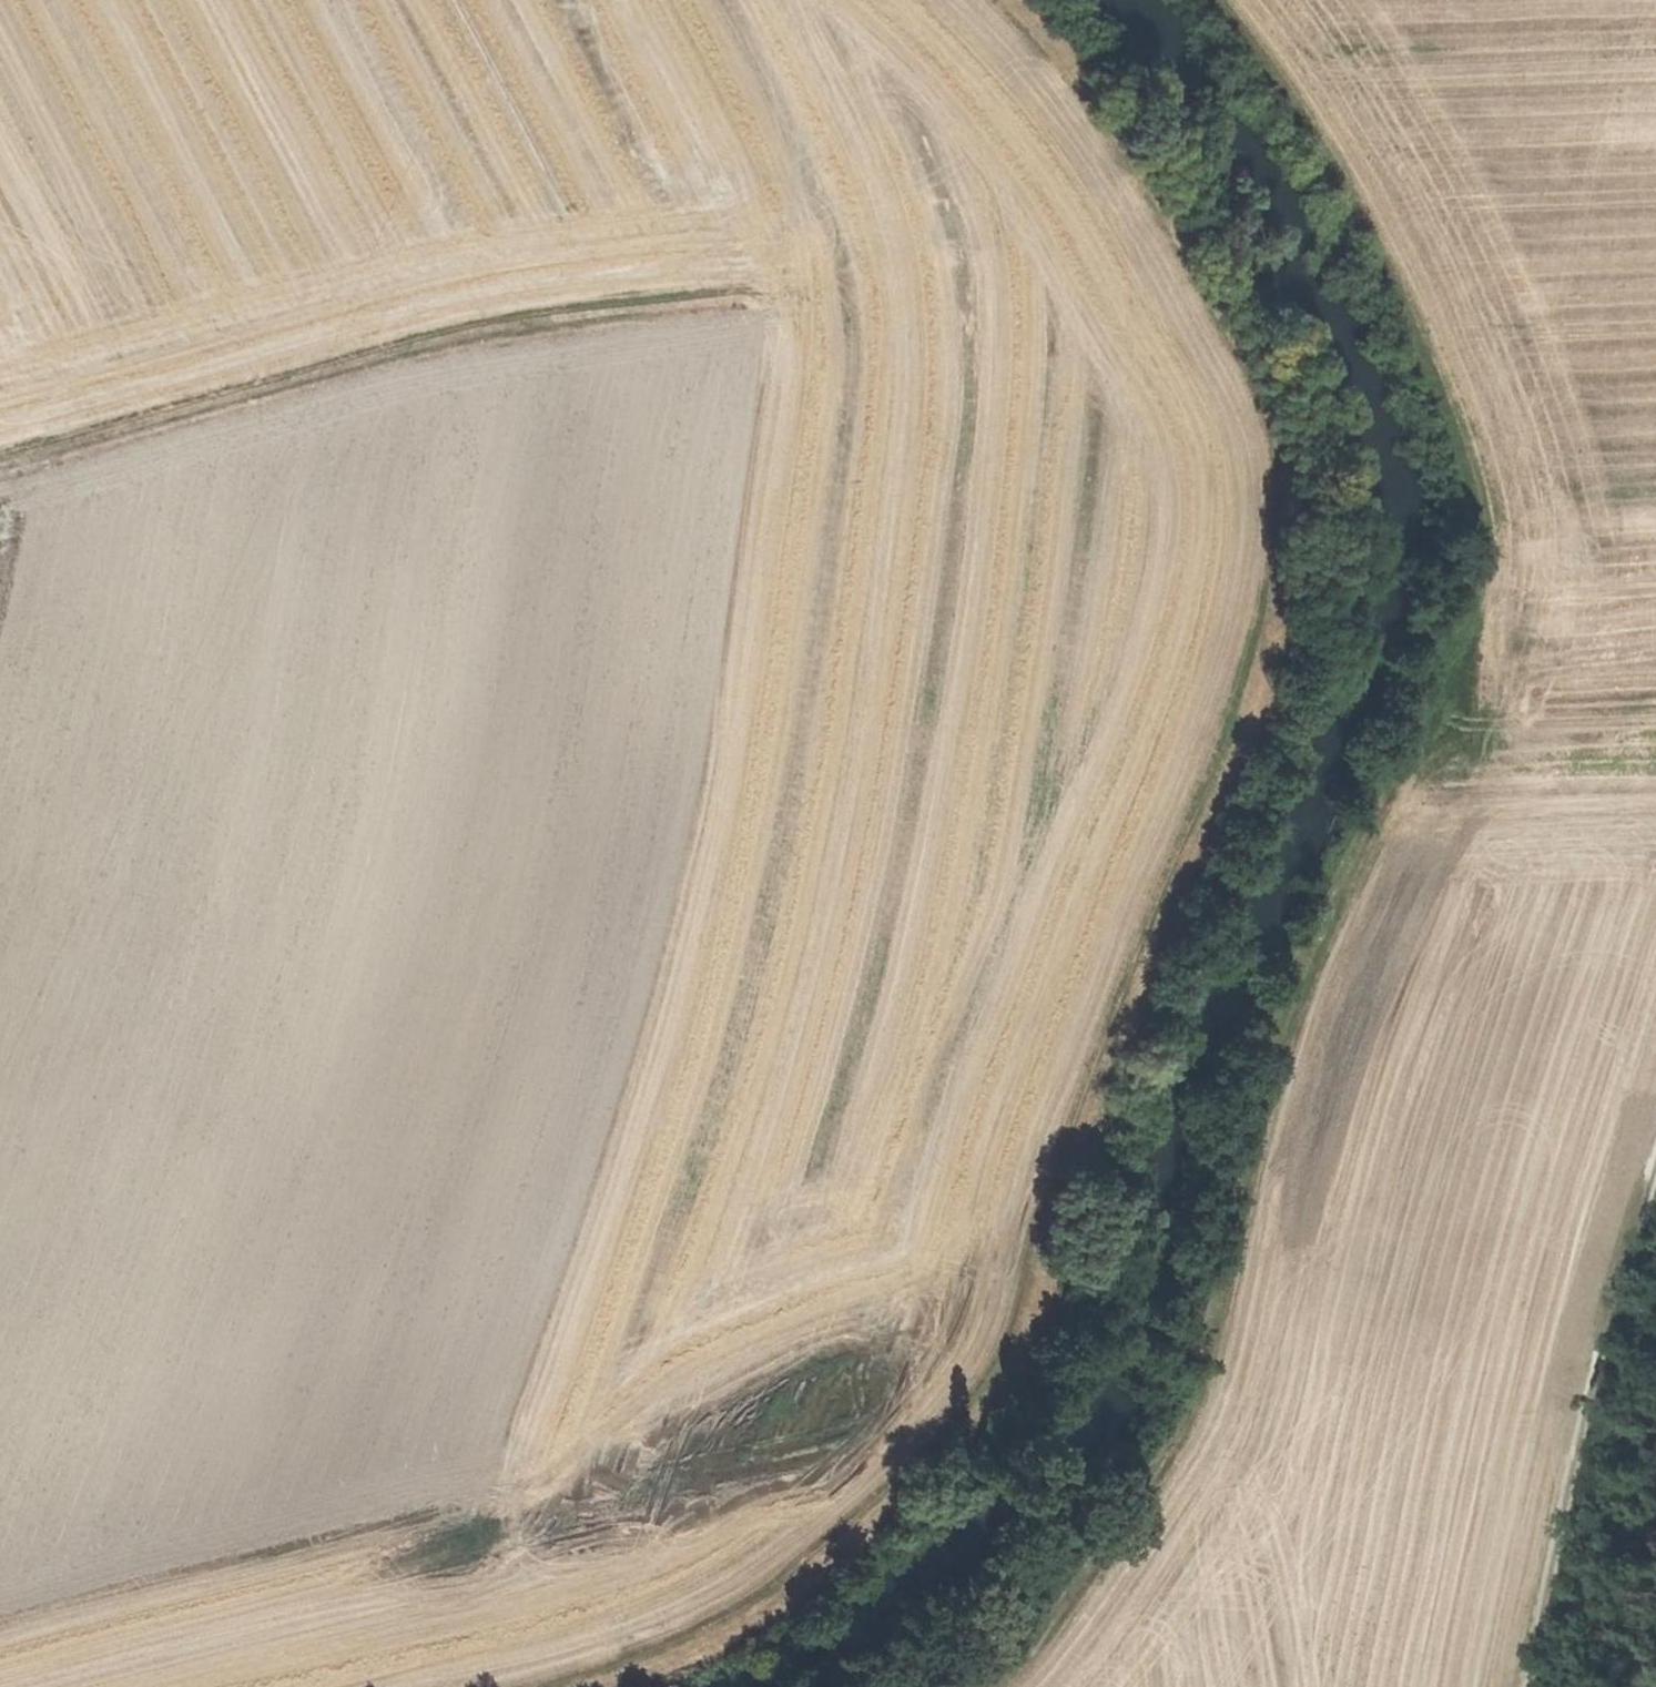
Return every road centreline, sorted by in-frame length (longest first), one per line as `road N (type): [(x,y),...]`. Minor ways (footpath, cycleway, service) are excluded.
road 1 (track): [(0,465),(407,352),(782,299)]
road 2 (track): [(1530,1686),(1592,1366),(1655,1169)]
road 3 (track): [(508,1454),(13,1572),(0,1562)]

